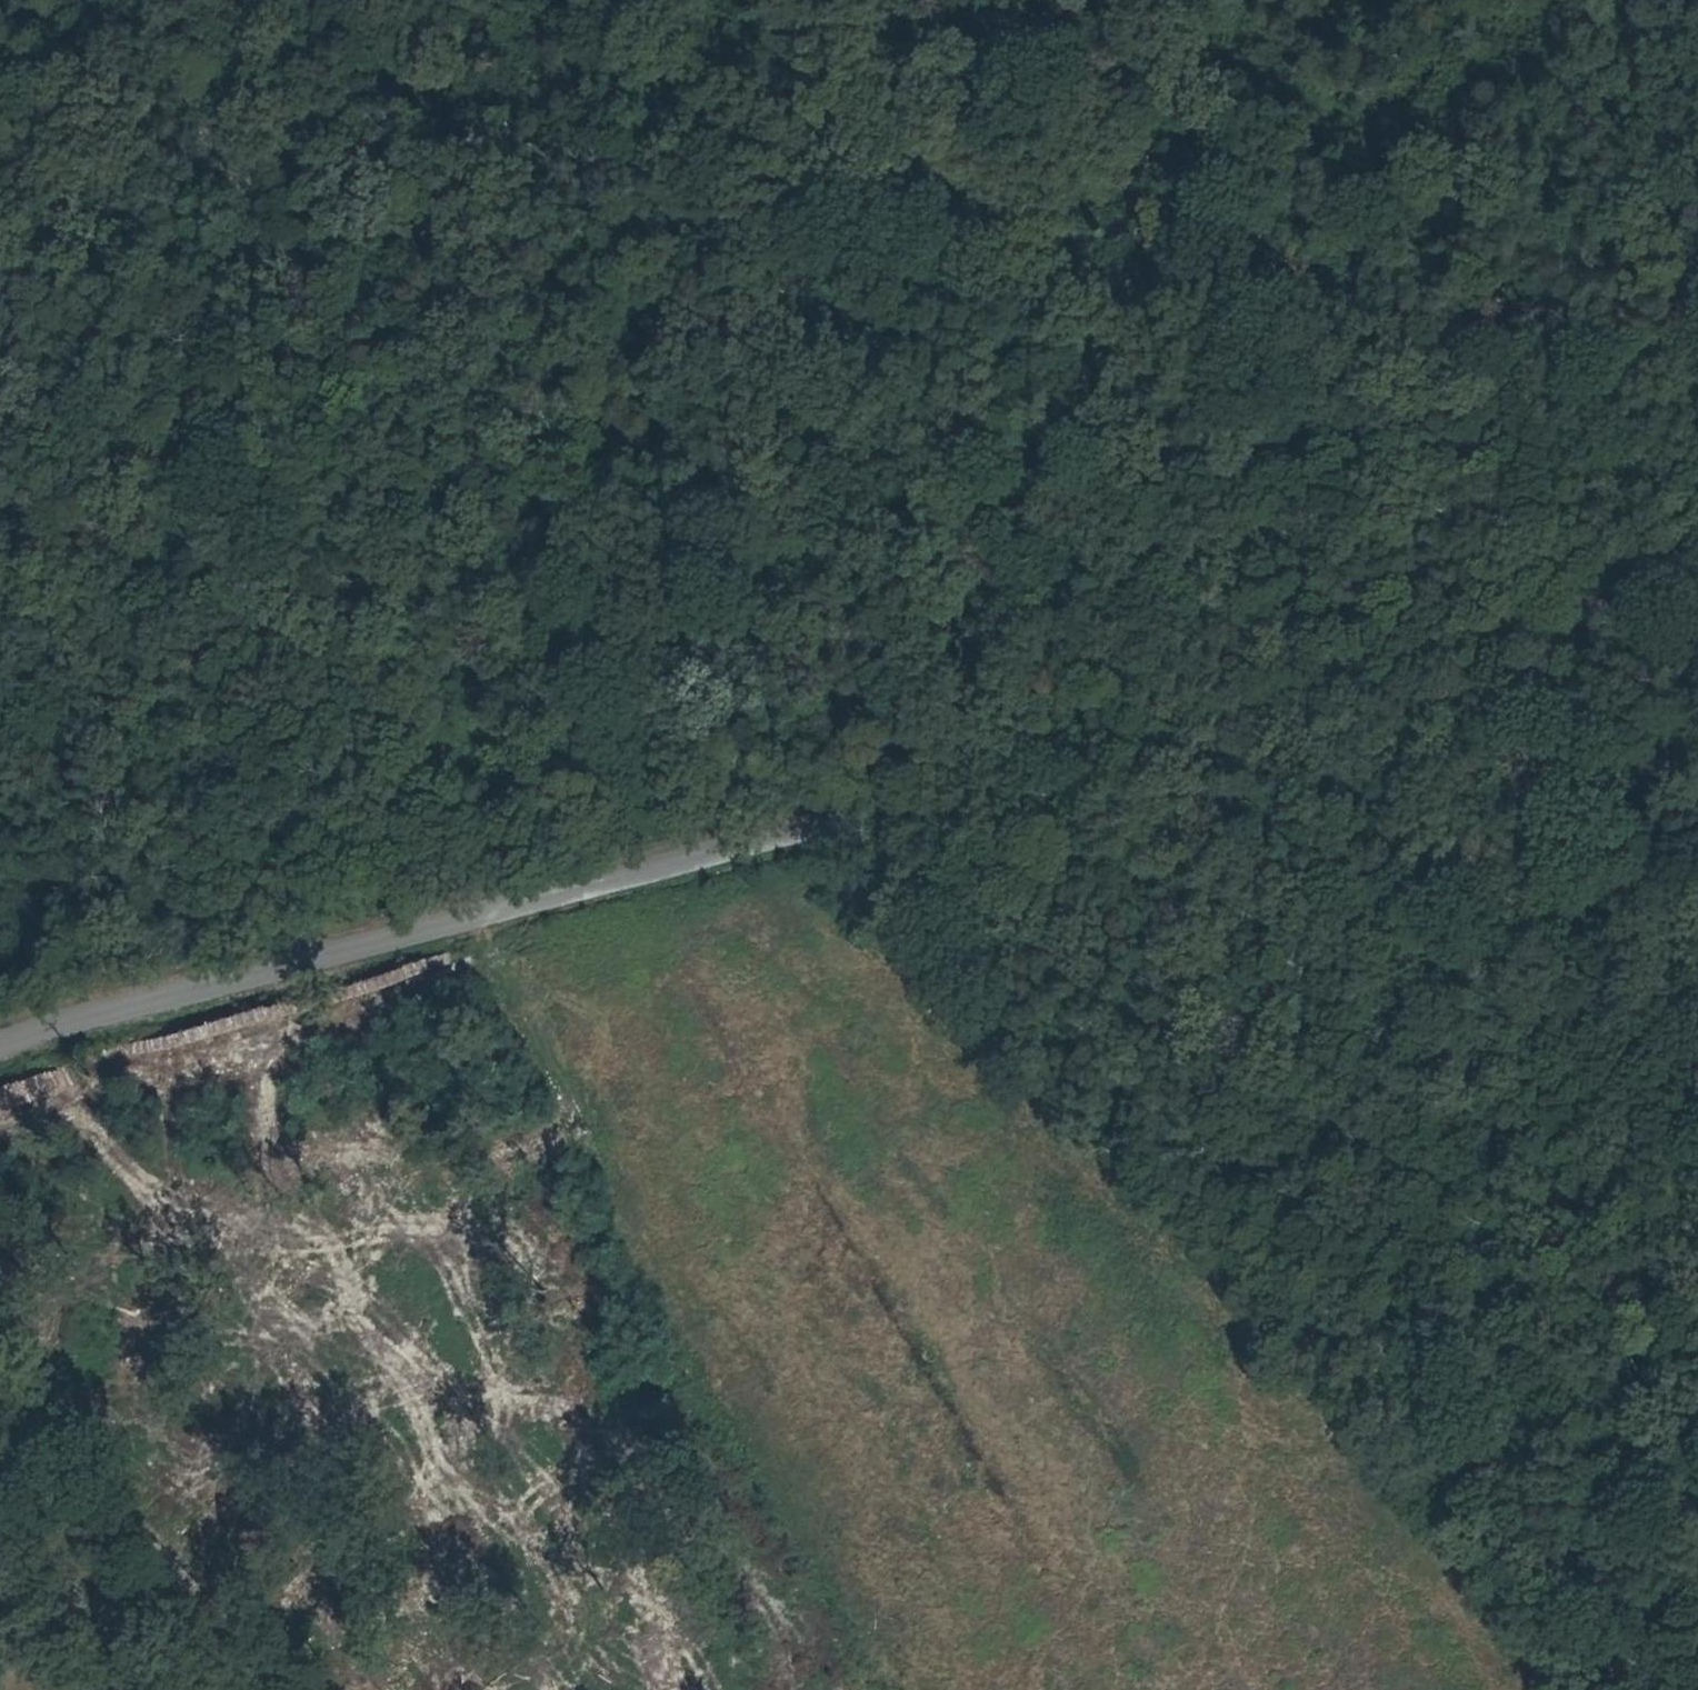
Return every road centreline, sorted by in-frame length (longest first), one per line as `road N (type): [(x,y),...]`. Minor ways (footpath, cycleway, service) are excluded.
road 1 (unclassified): [(0,1093),(438,935),(1206,725),(1697,574)]
road 2 (track): [(0,605),(275,0)]

